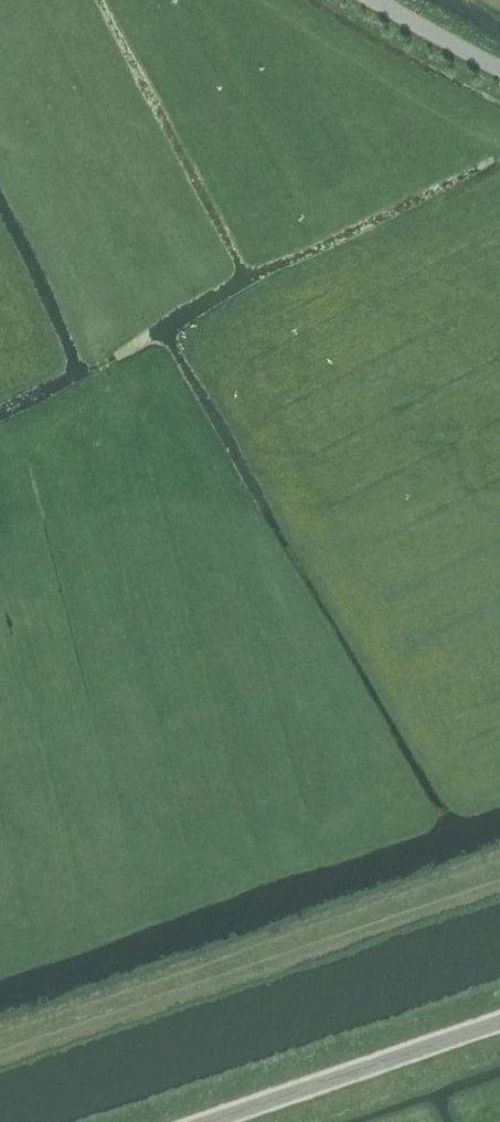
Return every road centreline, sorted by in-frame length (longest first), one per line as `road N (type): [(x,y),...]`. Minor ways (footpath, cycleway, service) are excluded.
road 1 (unclassified): [(499,1023),(204,1121)]
road 2 (unclassified): [(499,67),(375,0)]

